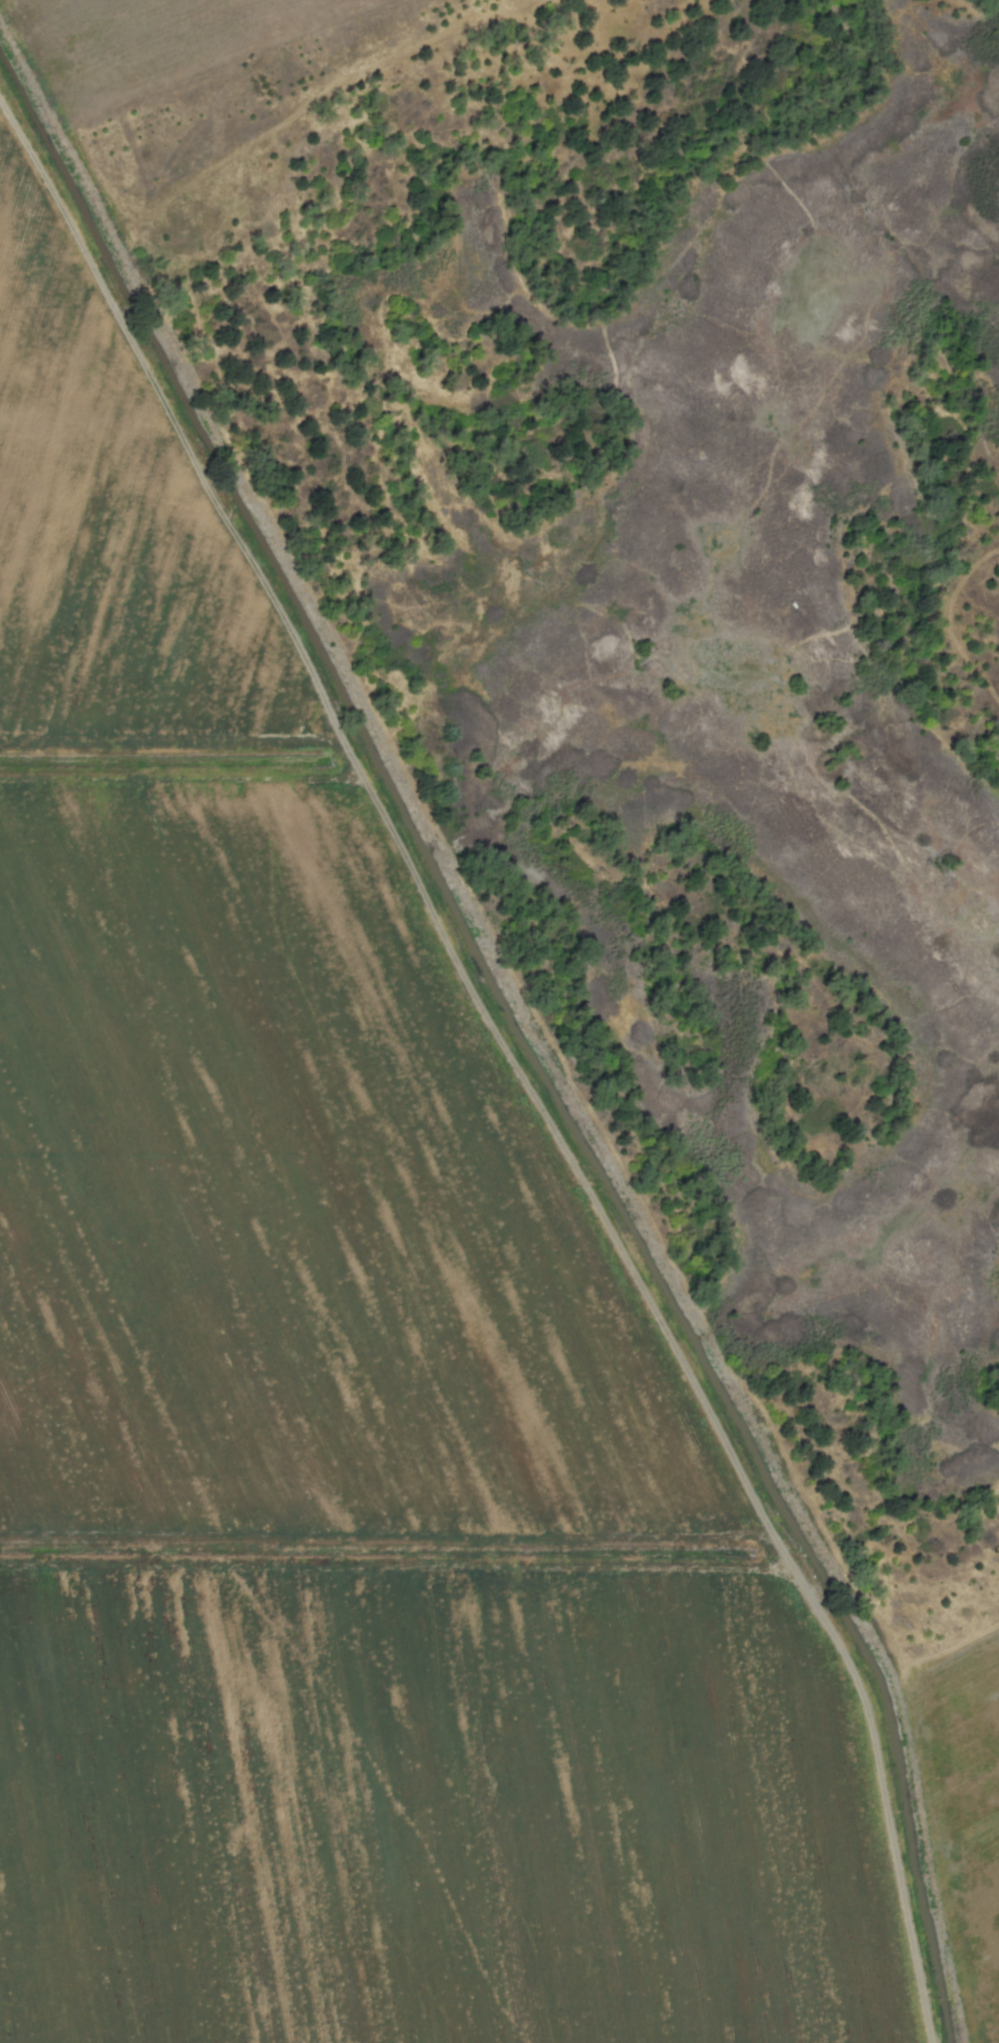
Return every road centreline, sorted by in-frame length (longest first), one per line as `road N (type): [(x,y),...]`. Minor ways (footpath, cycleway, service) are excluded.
road 1 (track): [(922,2042),(857,1699),(427,926),(369,798),(182,453),(145,429),(0,420)]
road 2 (track): [(569,0),(368,75),(144,224)]

